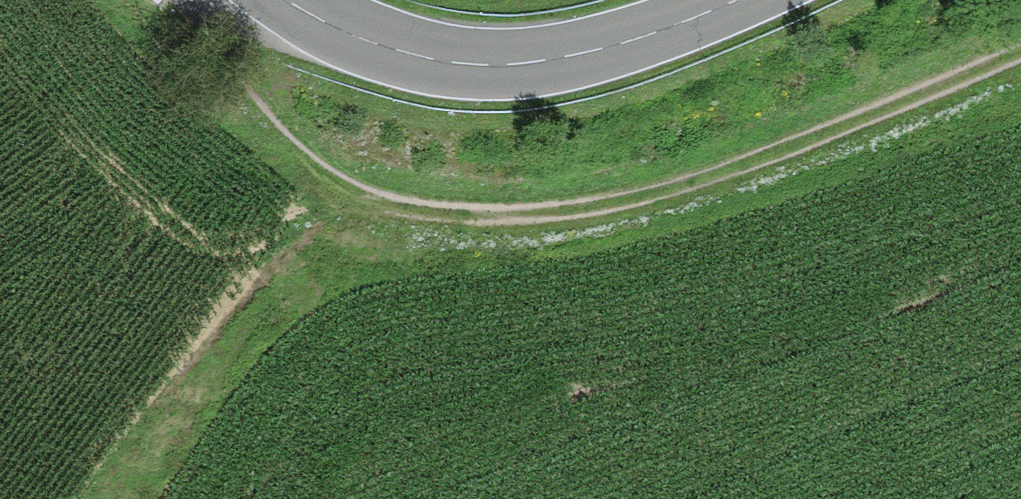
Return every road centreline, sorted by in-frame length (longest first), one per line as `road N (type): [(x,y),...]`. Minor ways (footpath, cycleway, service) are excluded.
road 1 (track): [(1020,34),(745,157),(605,189),(425,207),(340,176)]
road 2 (secondary): [(752,0),(560,63),(473,68),(381,48),(299,0)]

